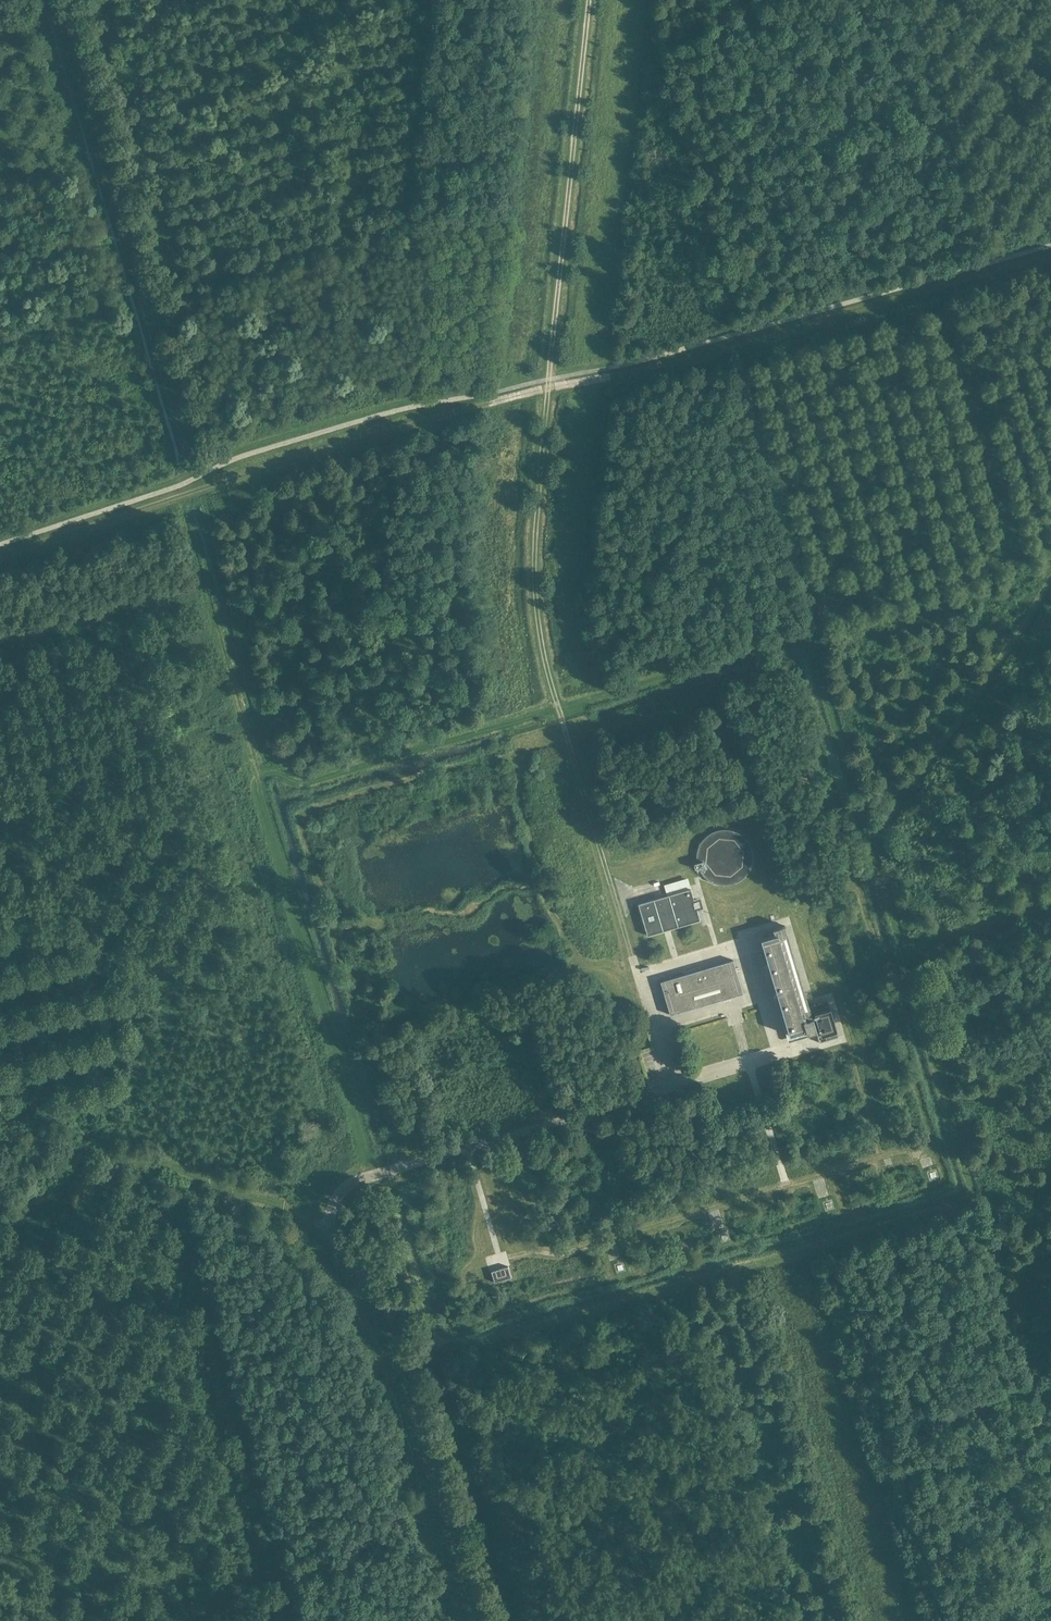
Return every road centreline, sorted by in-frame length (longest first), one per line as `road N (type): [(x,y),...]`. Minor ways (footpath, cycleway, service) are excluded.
road 1 (track): [(0,556),(472,409),(1050,255)]
road 2 (track): [(590,0),(535,550),(543,654),(632,961)]
road 3 (unclassified): [(479,1620),(389,1316),(335,1248),(329,1224),(334,1197),(387,1171)]

